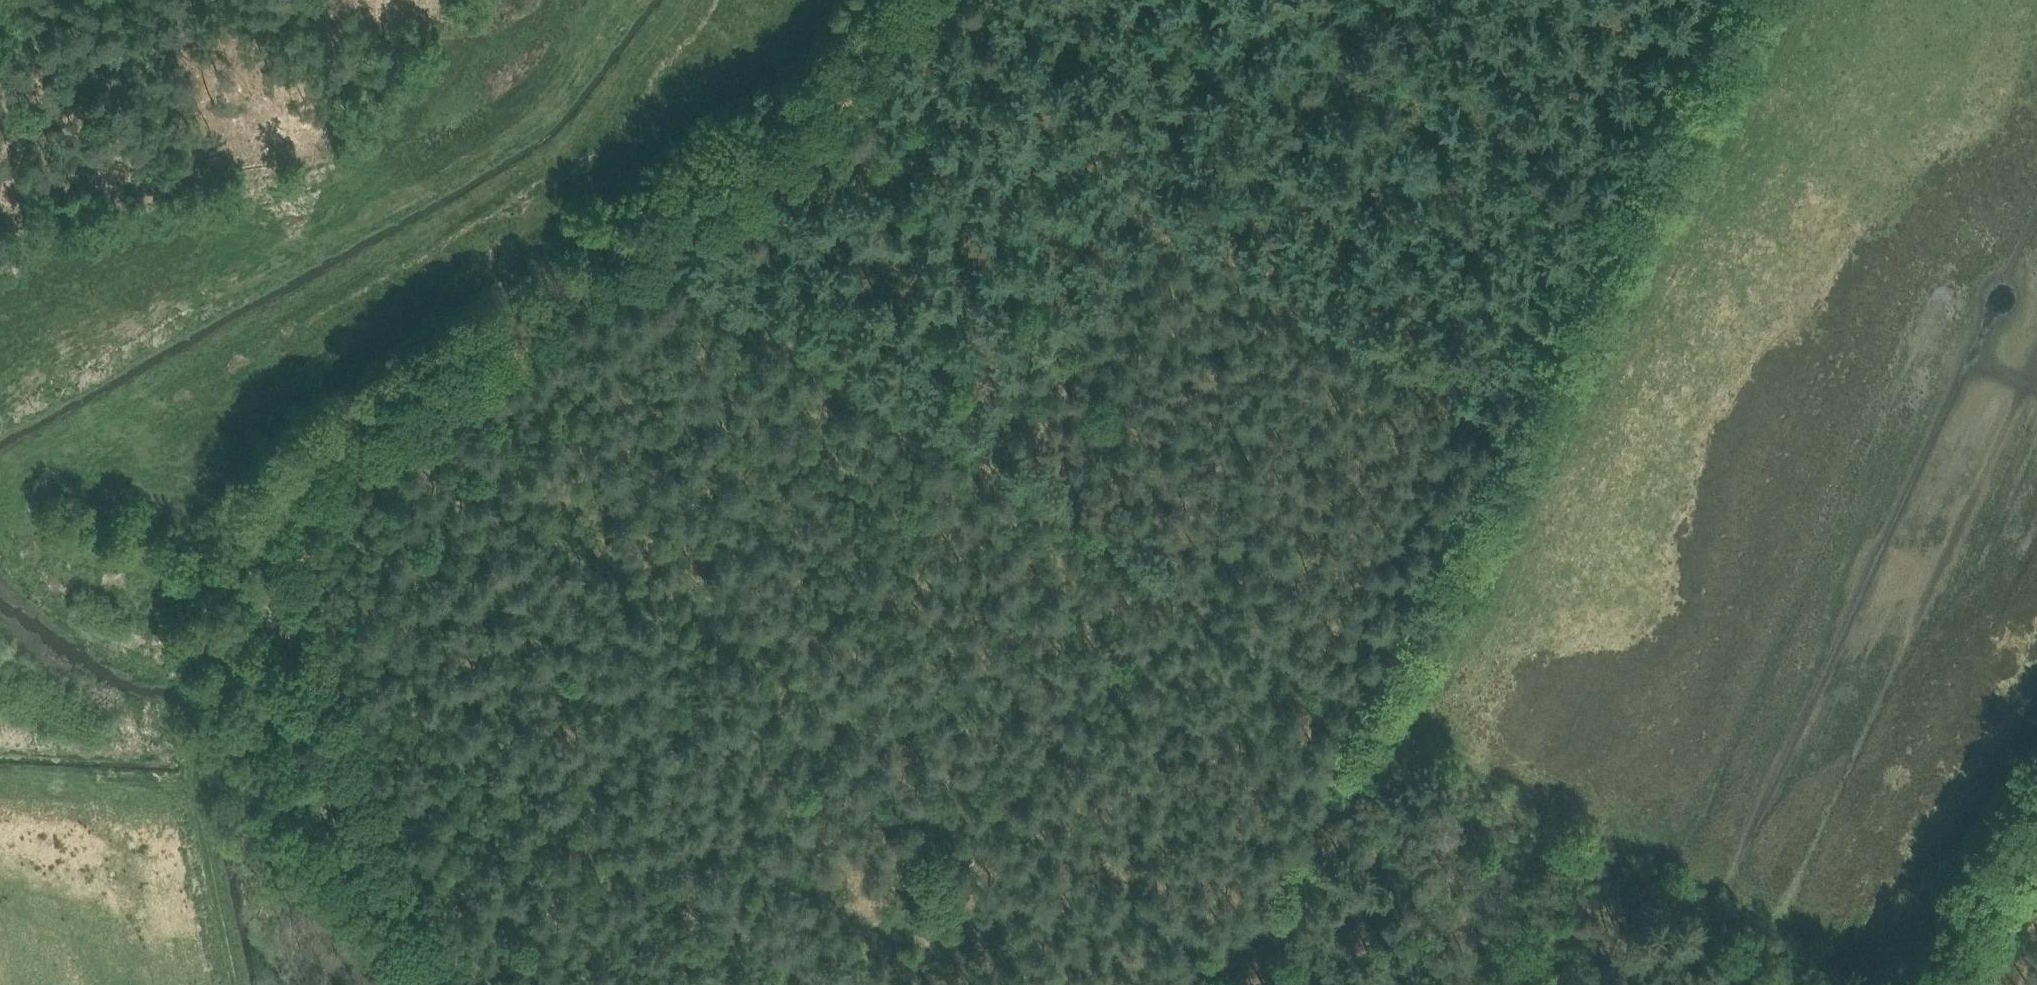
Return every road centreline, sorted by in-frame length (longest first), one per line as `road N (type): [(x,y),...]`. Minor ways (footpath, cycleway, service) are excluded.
road 1 (track): [(1373,726),(1259,965)]
road 2 (track): [(2036,809),(1928,984)]

